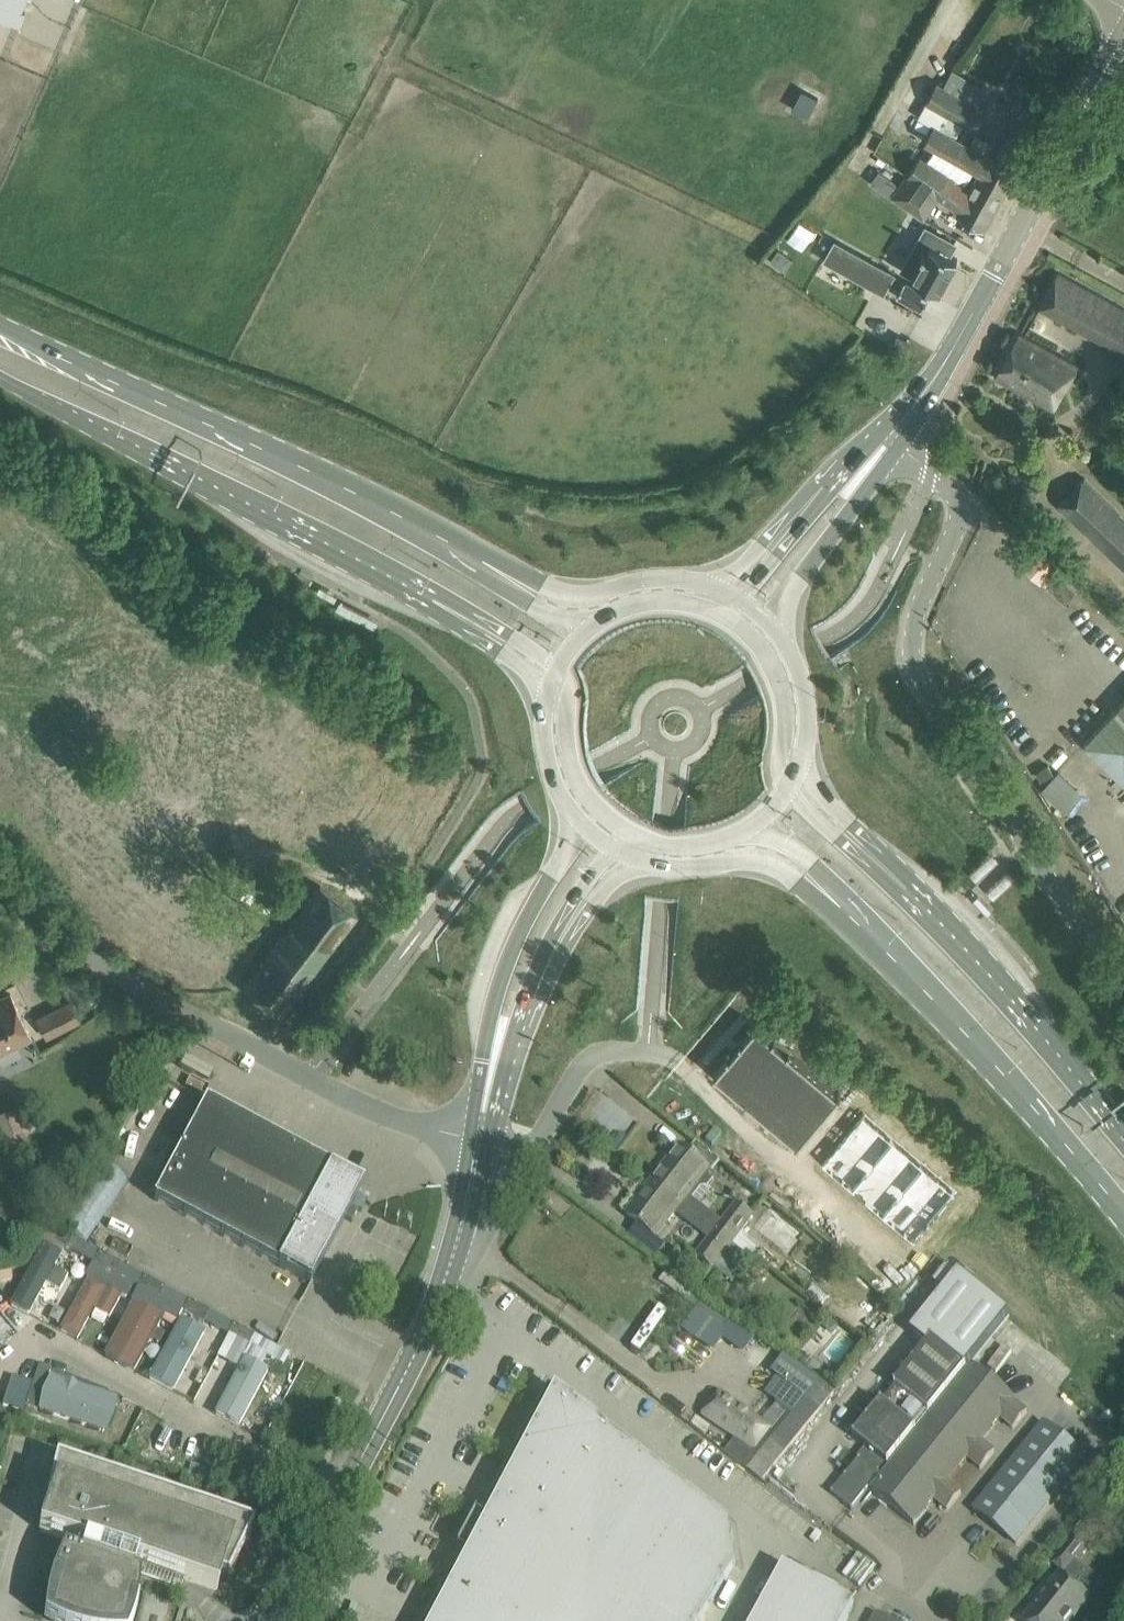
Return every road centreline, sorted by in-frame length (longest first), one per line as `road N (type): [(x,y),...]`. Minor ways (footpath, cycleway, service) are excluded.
road 1 (unclassified): [(1123,998),(912,664),(917,610),(961,511),(948,487),(900,446)]
road 2 (secondary): [(513,579),(0,325)]
road 3 (secondary): [(0,375),(487,633)]
road 4 (unclassified): [(0,957),(43,930),(308,1080),(391,1120),(478,1141)]
road 5 (secondary): [(829,897),(1004,1074),(1123,1223)]
road 6 (secondary): [(1123,1133),(942,924),(852,839)]
road 7 (tertiary): [(933,382),(1123,34)]
road 8 (residential): [(343,1493),(44,1346),(19,1350),(0,1367)]
road 9 (tertiary): [(343,1493),(417,1351),(451,1263),(478,1141)]
road 10 (tertiary): [(577,817),(499,973),(480,1058),(480,1116)]
road 11 (residential): [(478,1141),(531,1157),(583,1062),(607,1054),(679,1062)]
road 12 (tertiary): [(773,627),(900,446)]
road 13 (tertiary): [(480,1116),(513,1066),(538,986),(573,917)]
road 14 (secondary): [(712,587),(661,580),(580,598),(513,579)]
road 15 (secondary): [(636,859),(681,867),(758,860),(829,897)]
road 16 (secondary): [(789,787),(780,684),(753,639),(722,613)]
road 17 (secondary): [(556,671),(577,771),(595,802),(632,833)]
road 18 (secondary): [(798,767),(804,689),(773,627)]
road 19 (tertiary): [(269,1620),(343,1493)]
road 20 (secondary): [(722,613),(661,601),(587,629)]
road 21 (tertiary): [(878,429),(784,531)]
road 22 (secondary): [(632,833),(698,844),(754,826)]
road 23 (secondary): [(546,700),(547,758),(577,817)]

